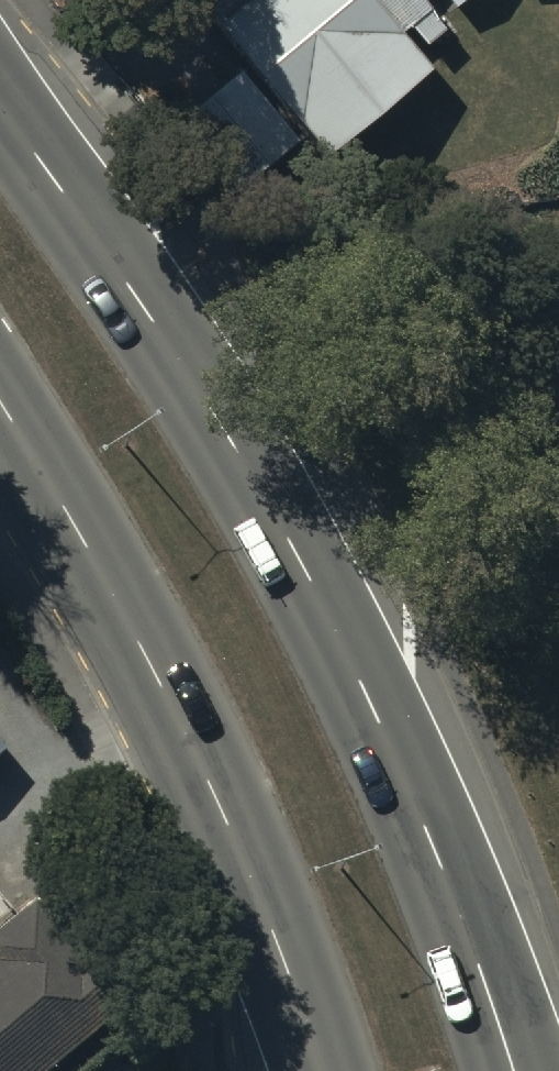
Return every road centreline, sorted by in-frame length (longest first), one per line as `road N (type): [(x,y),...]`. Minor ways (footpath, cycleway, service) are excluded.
road 1 (primary): [(0,116),(223,426),(302,563),(434,842),(513,1070)]
road 2 (primary): [(324,1070),(217,800),(0,401)]

